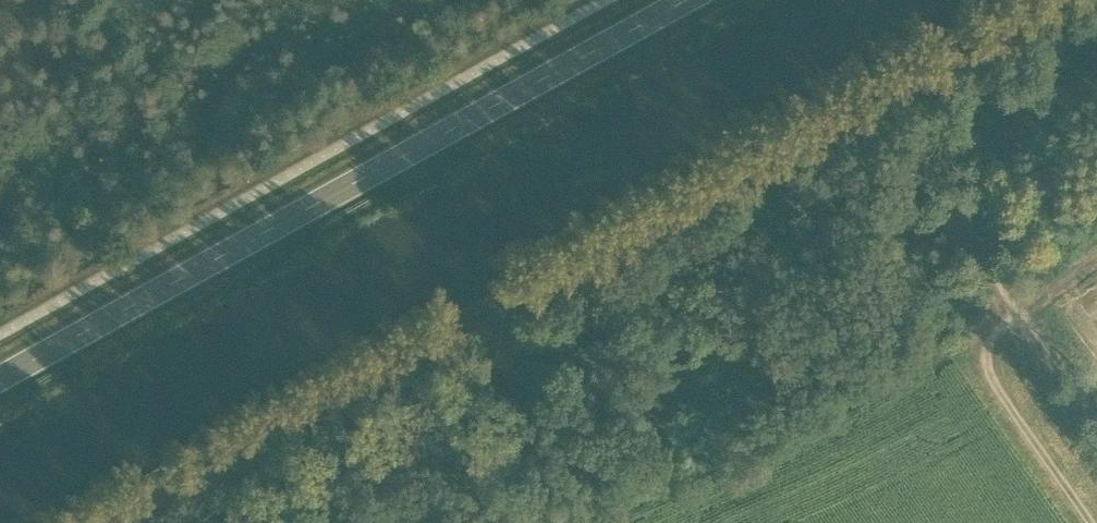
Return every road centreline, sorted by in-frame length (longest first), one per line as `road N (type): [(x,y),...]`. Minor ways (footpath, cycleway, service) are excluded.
road 1 (unclassified): [(125,522),(1070,0)]
road 2 (secondary): [(0,378),(687,0)]
road 3 (track): [(1096,400),(891,98)]
road 4 (track): [(1095,522),(985,364),(985,346),(1001,324),(1031,304)]

